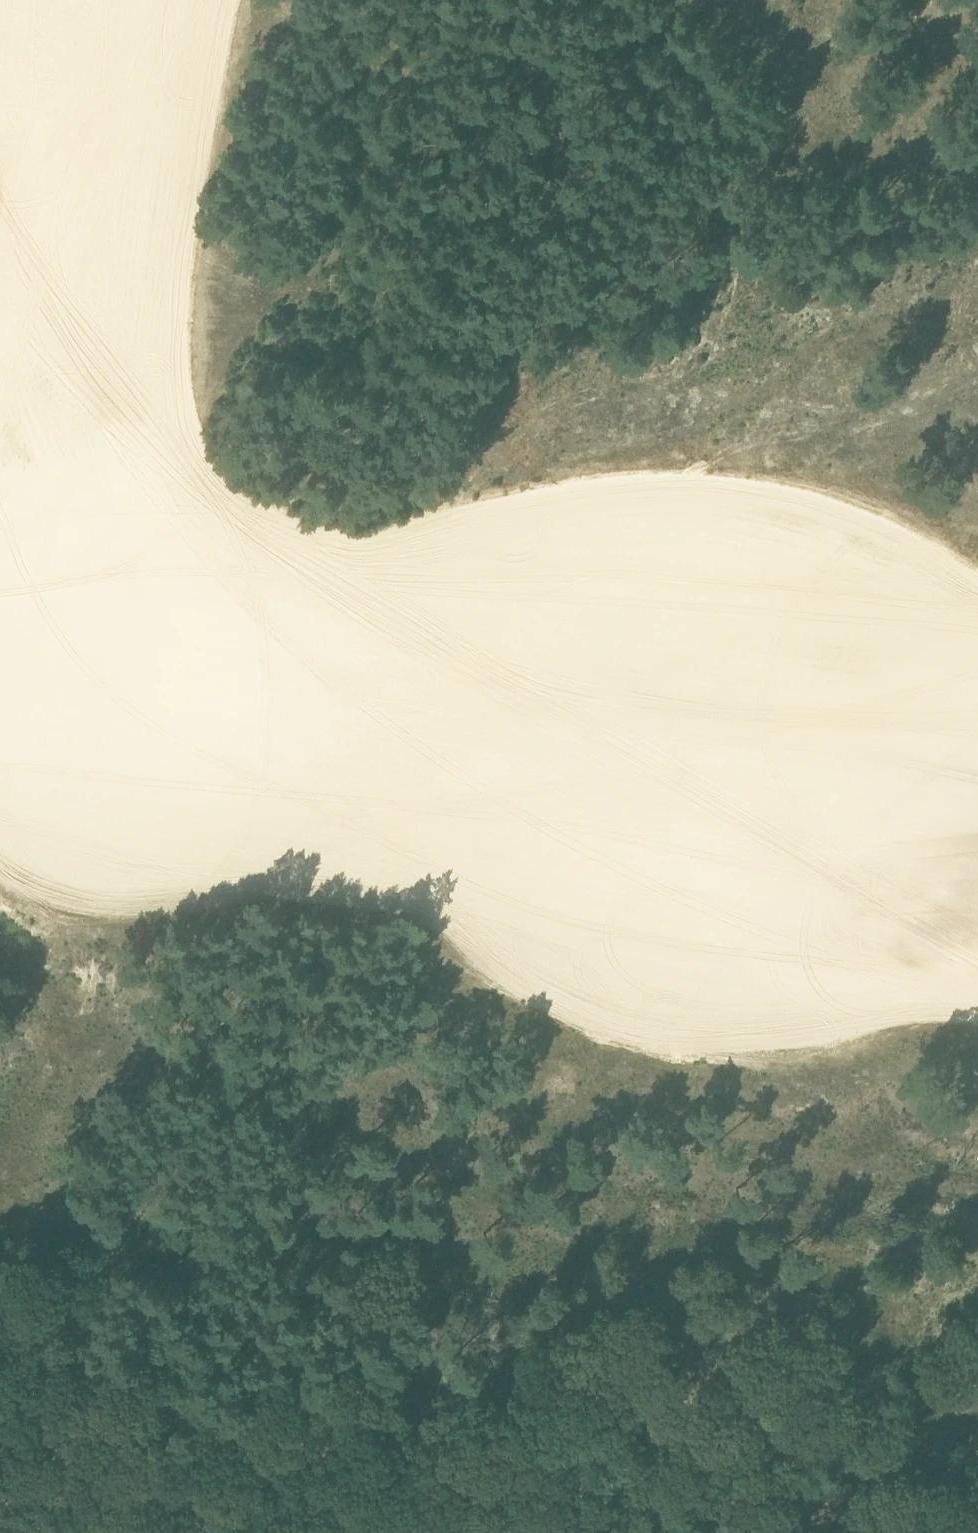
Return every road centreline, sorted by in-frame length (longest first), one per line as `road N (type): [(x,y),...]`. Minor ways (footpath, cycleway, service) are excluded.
road 1 (track): [(977,924),(708,876),(434,736),(266,614),(113,417),(0,192)]

